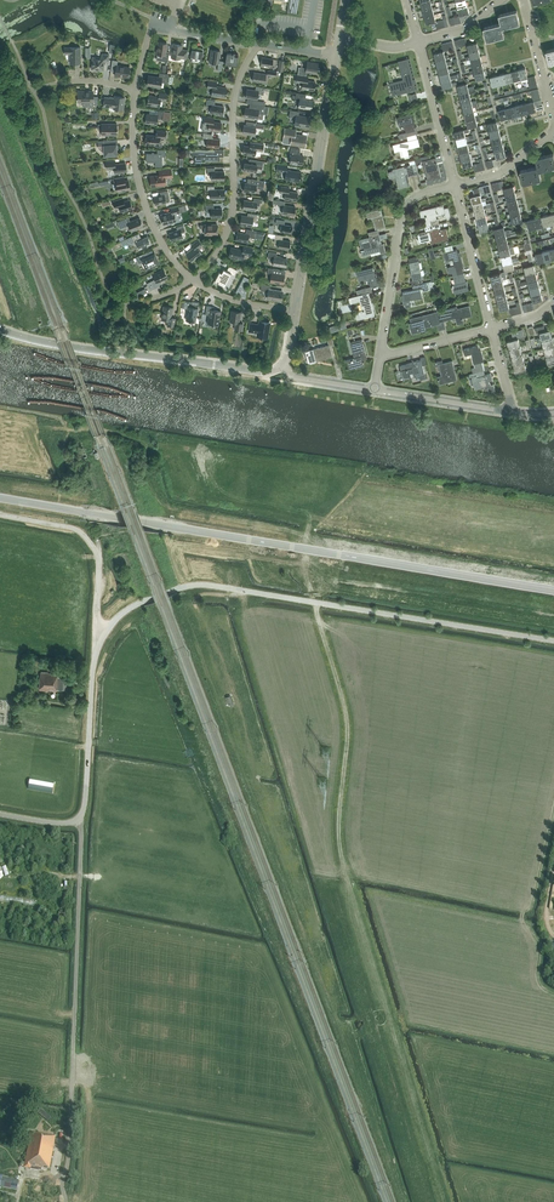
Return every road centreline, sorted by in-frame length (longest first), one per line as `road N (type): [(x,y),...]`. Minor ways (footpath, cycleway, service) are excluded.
road 1 (unclassified): [(553,640),(187,587),(135,605),(102,639),(78,820),(0,814)]
road 2 (track): [(553,591),(91,513)]
road 3 (tertiary): [(283,367),(262,372),(83,349),(0,329)]
road 4 (tertiary): [(295,311),(335,55)]
road 5 (residential): [(193,279),(229,225),(234,103),(256,43)]
road 6 (residential): [(380,356),(404,211),(418,196),(455,185)]
road 7 (residential): [(193,279),(164,246),(142,194),(136,90)]
road 8 (residential): [(492,328),(455,185)]
road 9 (residential): [(455,185),(419,42)]
road 10 (unclassified): [(374,390),(513,412)]
road 11 (residential): [(553,119),(523,0)]

